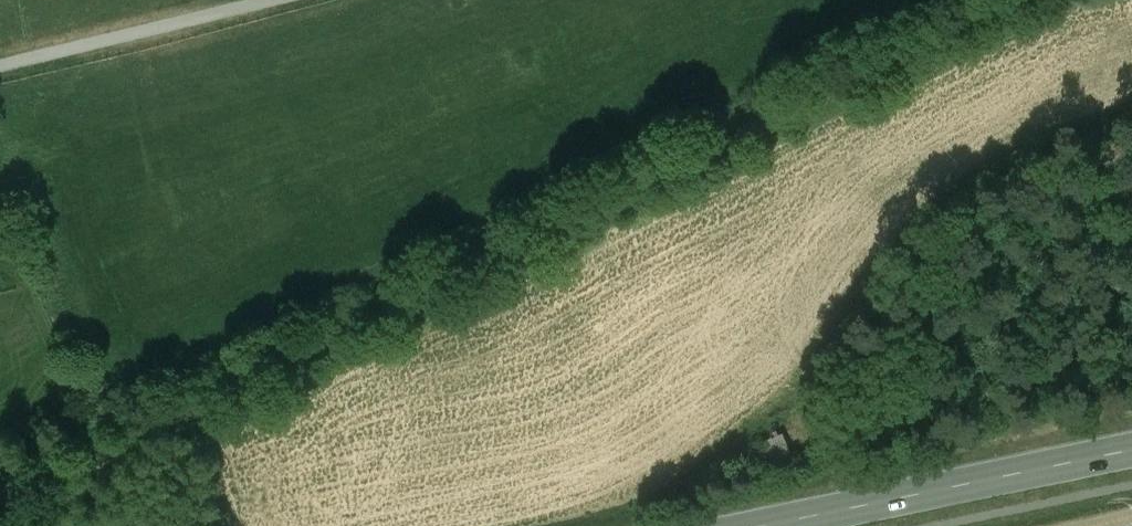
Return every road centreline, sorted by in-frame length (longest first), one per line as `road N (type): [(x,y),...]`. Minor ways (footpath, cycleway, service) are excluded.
road 1 (secondary): [(760,525),(1131,449)]
road 2 (unclassified): [(275,0),(0,65)]

